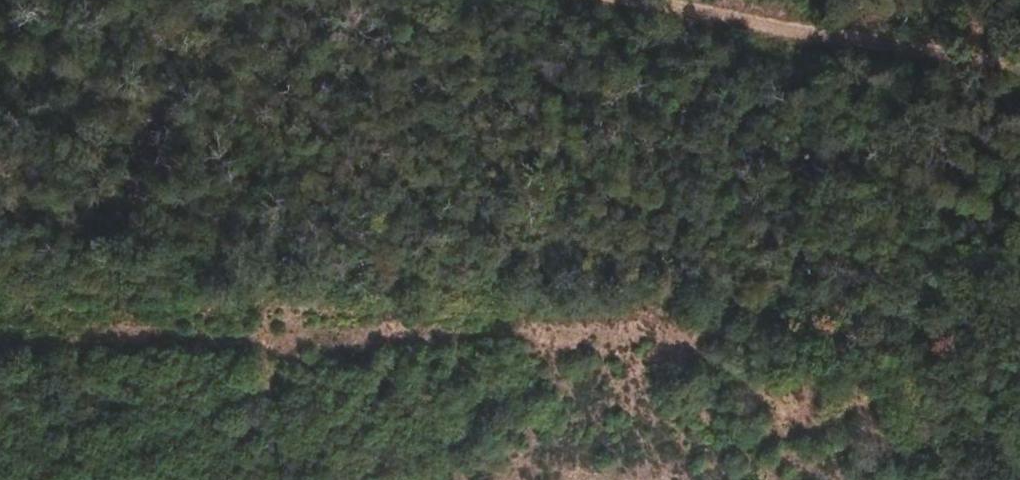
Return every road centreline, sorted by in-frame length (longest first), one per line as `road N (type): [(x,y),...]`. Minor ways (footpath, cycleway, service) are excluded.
road 1 (track): [(1019,66),(688,0)]

